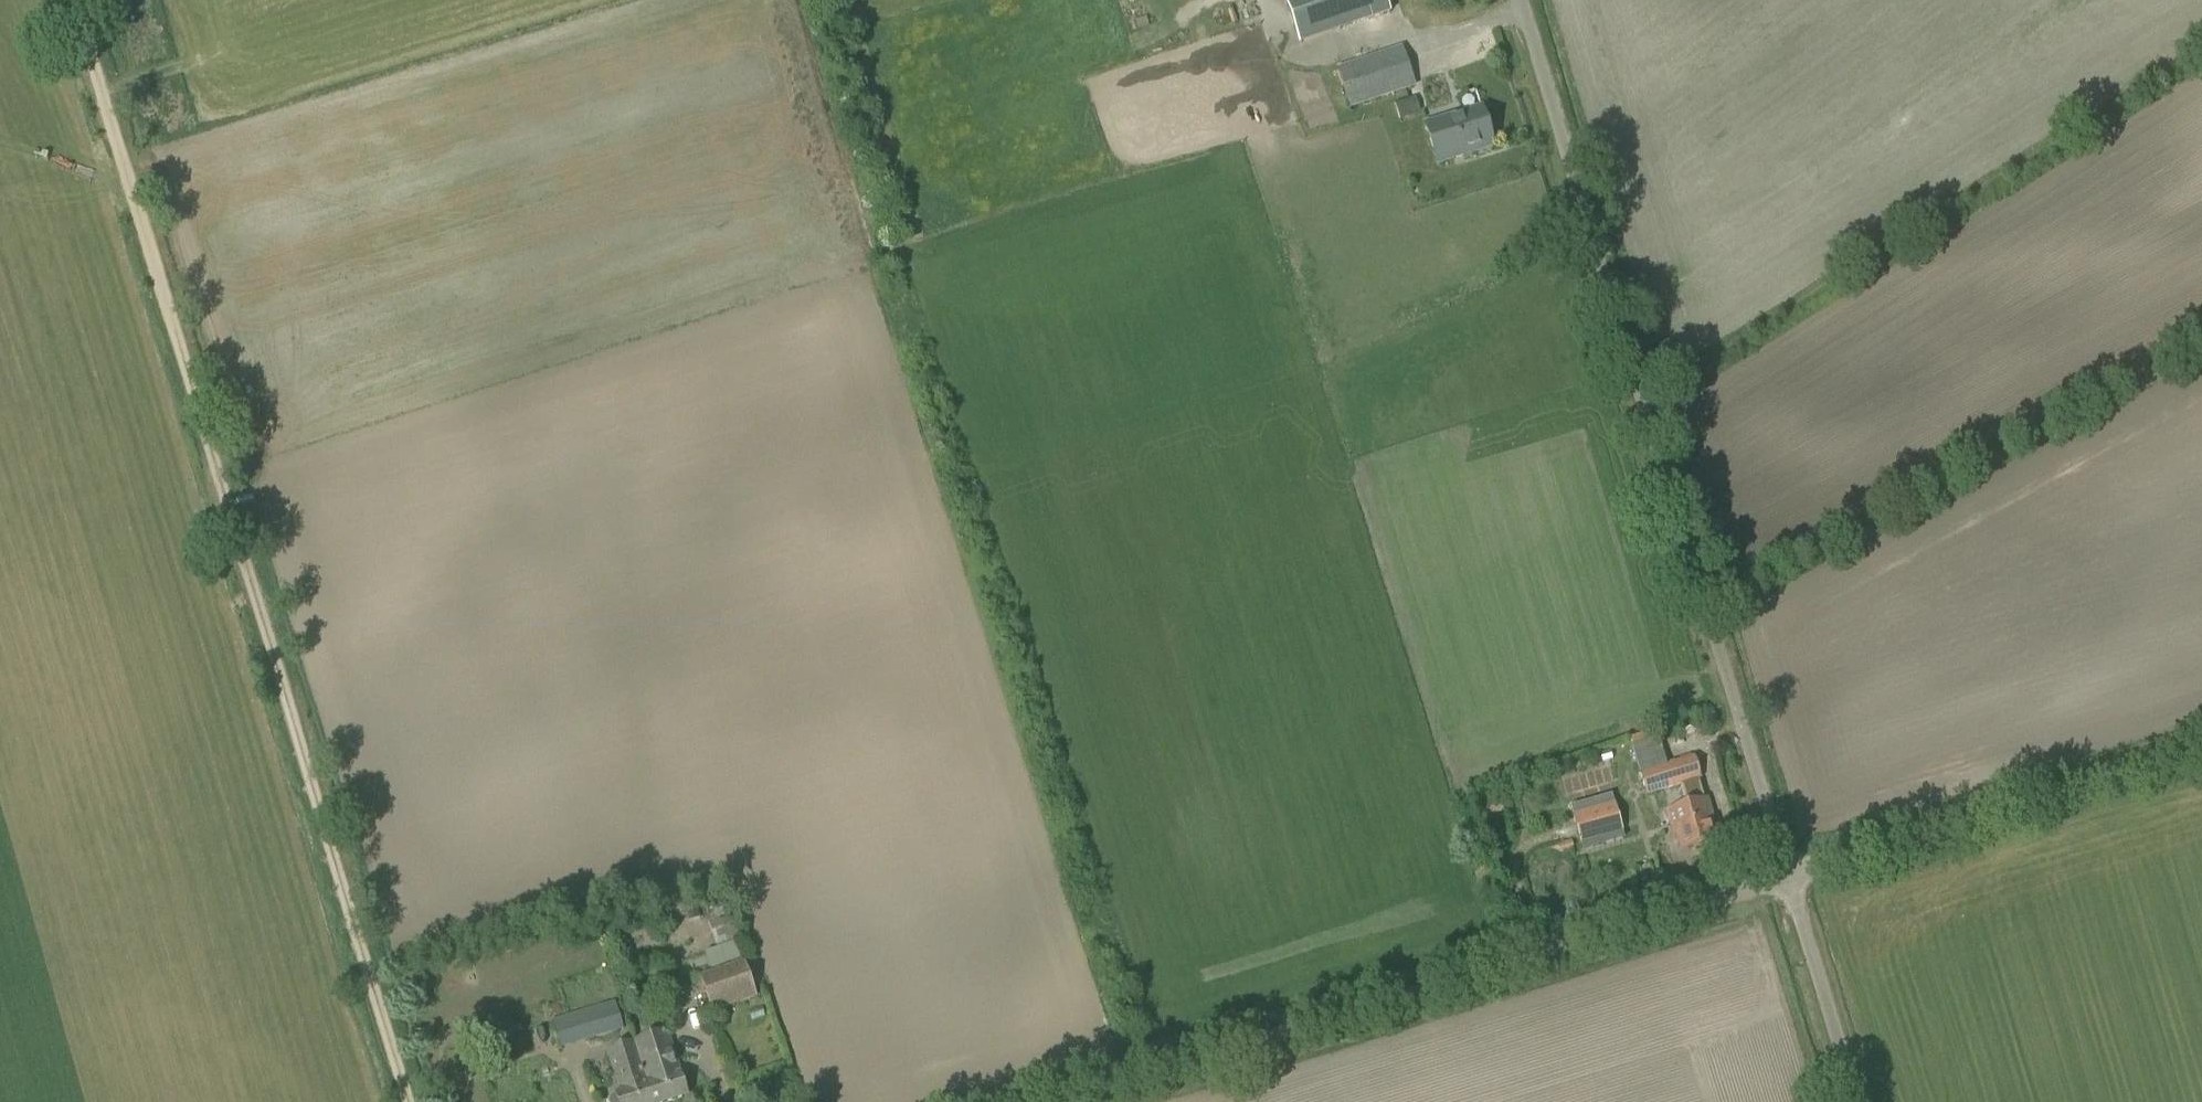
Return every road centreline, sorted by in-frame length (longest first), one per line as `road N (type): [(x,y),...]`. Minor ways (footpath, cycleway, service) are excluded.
road 1 (track): [(78,0),(409,1101)]
road 2 (unclassified): [(1787,872),(1519,0)]
road 3 (unclassified): [(1056,1101),(1787,872)]
road 4 (unclassified): [(1787,872),(2201,747)]
road 5 (unclassified): [(1856,1101),(1787,872)]

